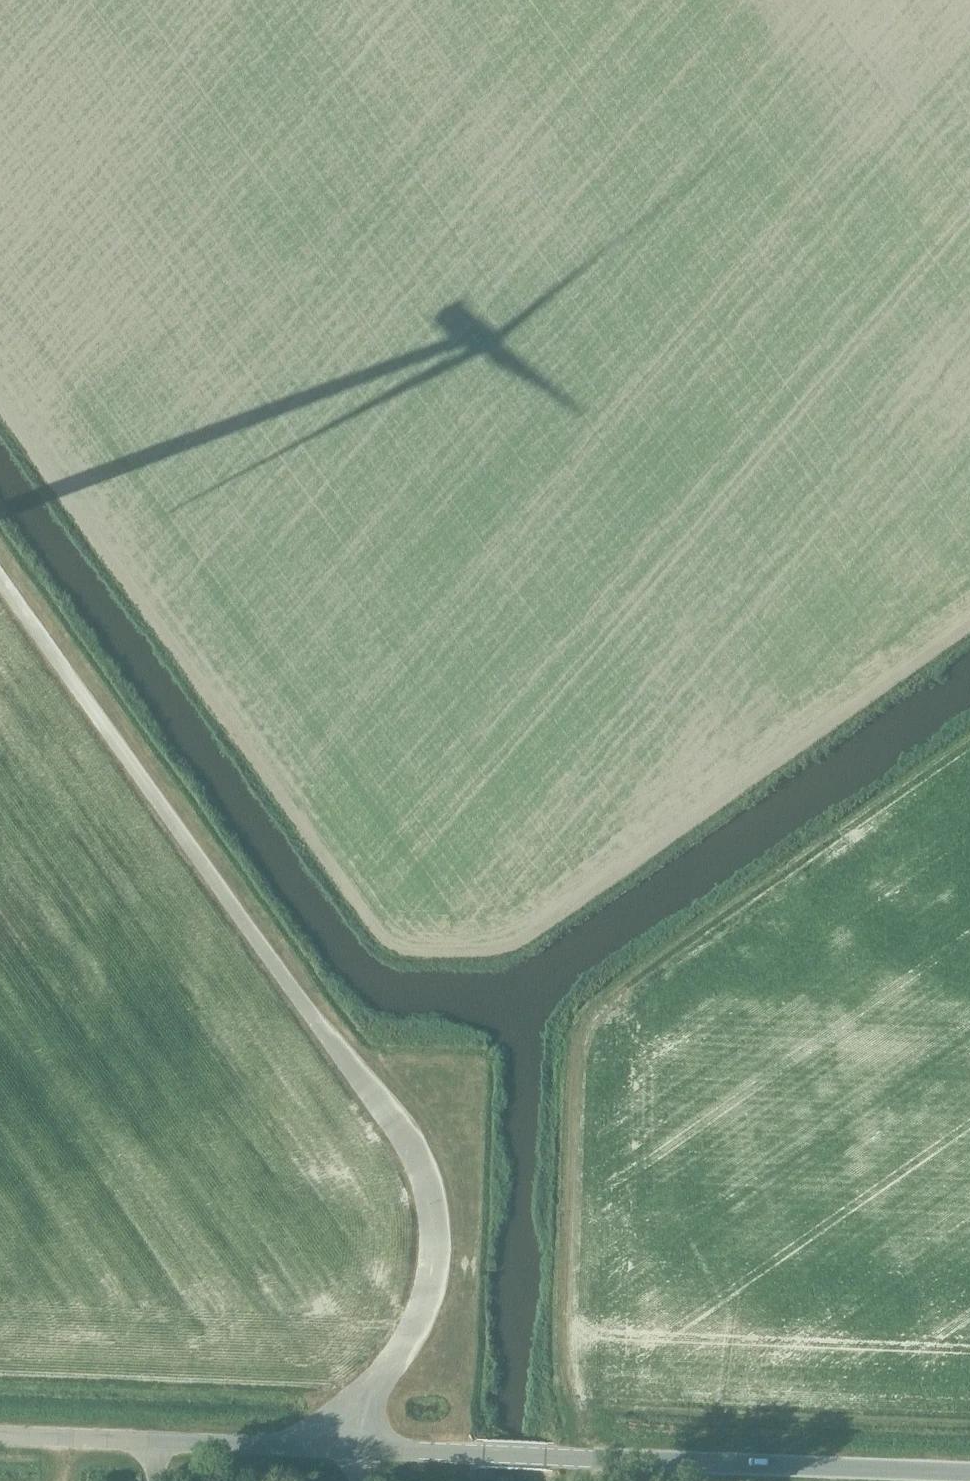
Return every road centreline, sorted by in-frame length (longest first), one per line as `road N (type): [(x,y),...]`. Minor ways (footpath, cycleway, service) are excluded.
road 1 (unclassified): [(969,1476),(0,1436)]

